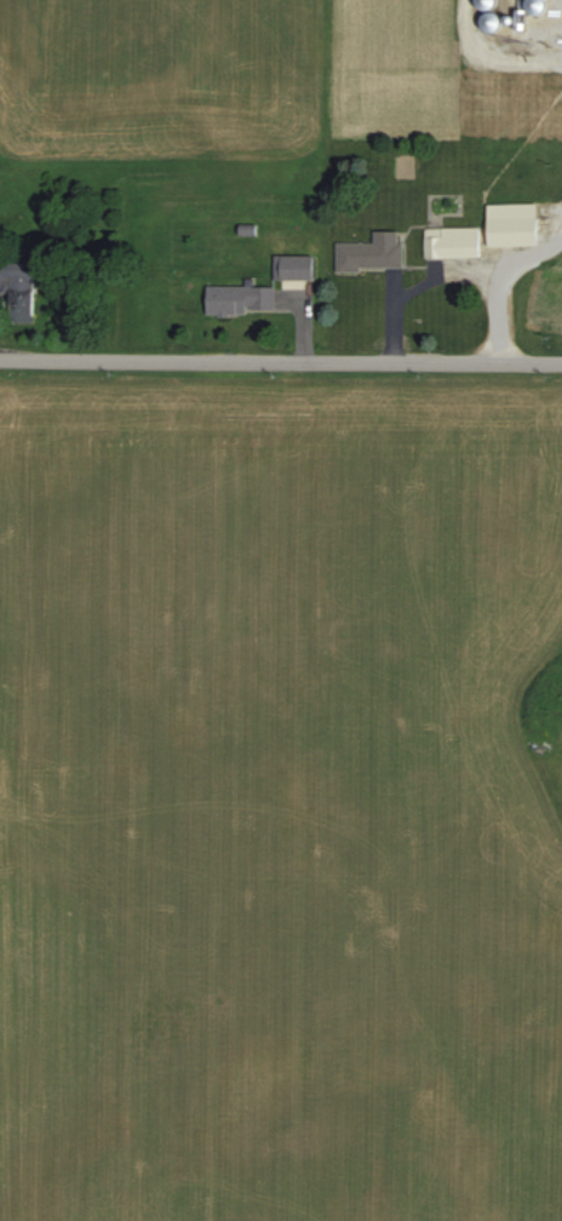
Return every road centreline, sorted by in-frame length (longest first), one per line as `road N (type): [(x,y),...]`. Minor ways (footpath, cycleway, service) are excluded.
road 1 (residential): [(561,362),(0,361)]

